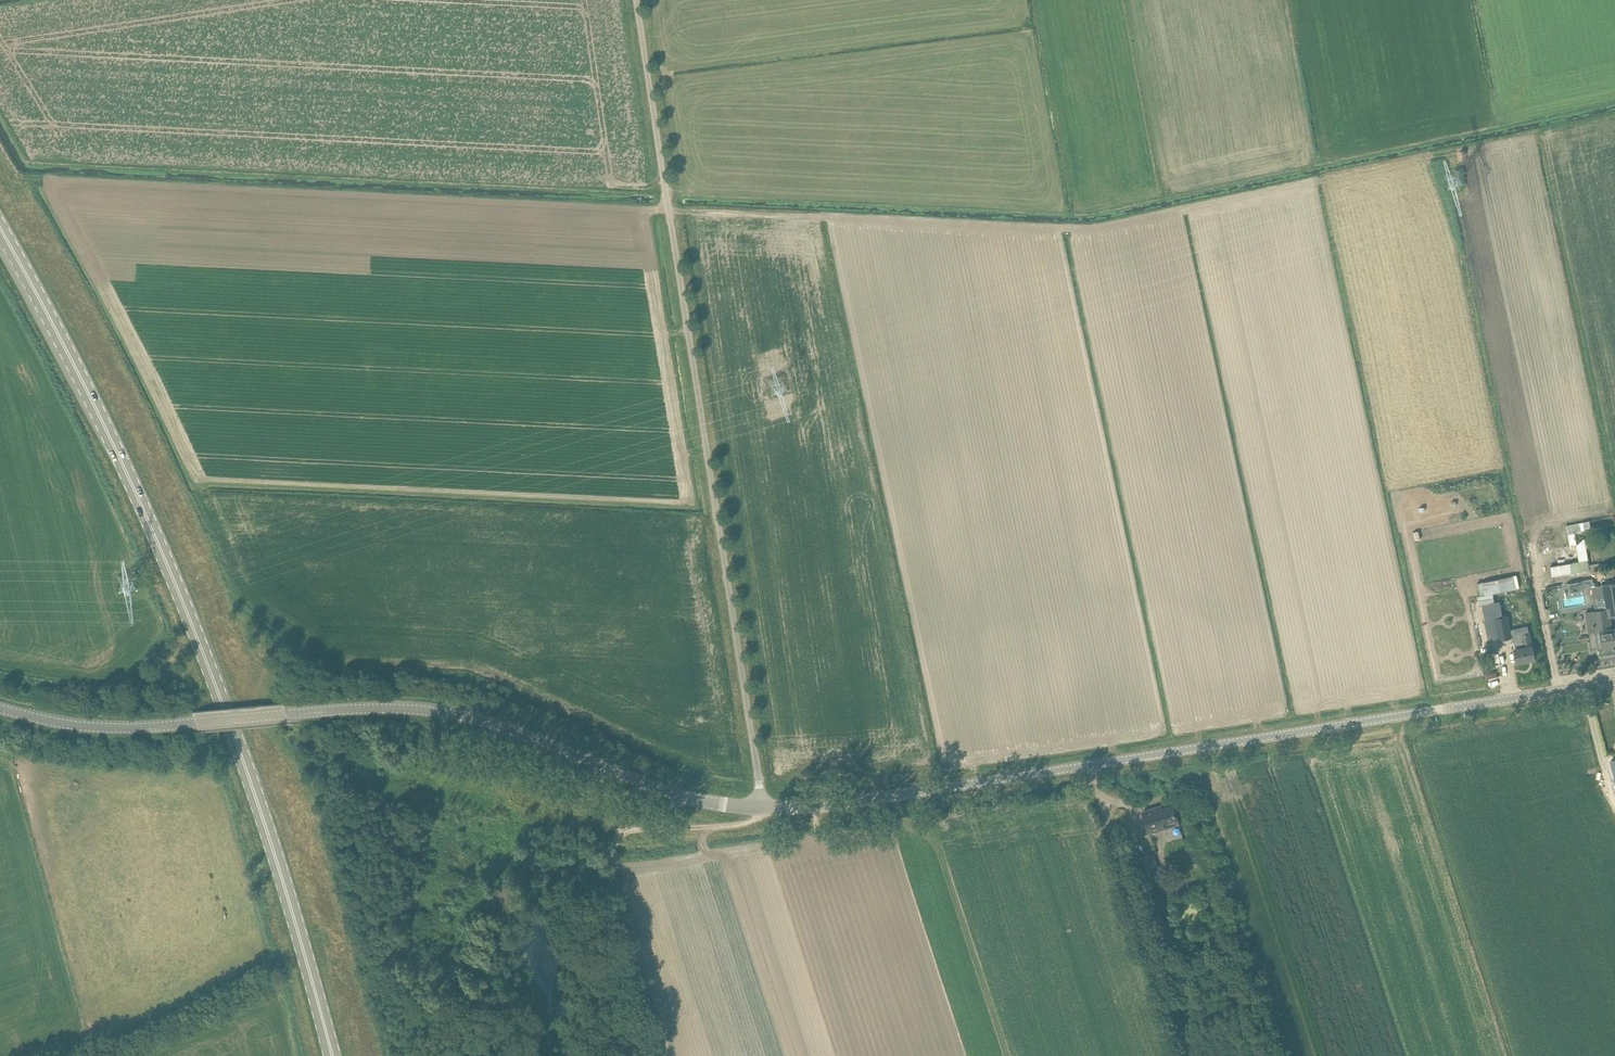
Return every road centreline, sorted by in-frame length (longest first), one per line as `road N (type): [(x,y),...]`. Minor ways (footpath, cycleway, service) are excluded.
road 1 (primary): [(332,1055),(264,822),(200,643),(87,390),(0,228)]
road 2 (secondary): [(762,807),(848,803),(1614,682)]
road 3 (unclassified): [(762,807),(637,0)]
road 4 (secondary): [(762,807),(657,788),(536,739),(441,712),(287,715)]
road 5 (secondary): [(0,713),(58,728),(134,730),(287,715)]
road 6 (track): [(610,831),(729,825),(752,821),(762,807)]

